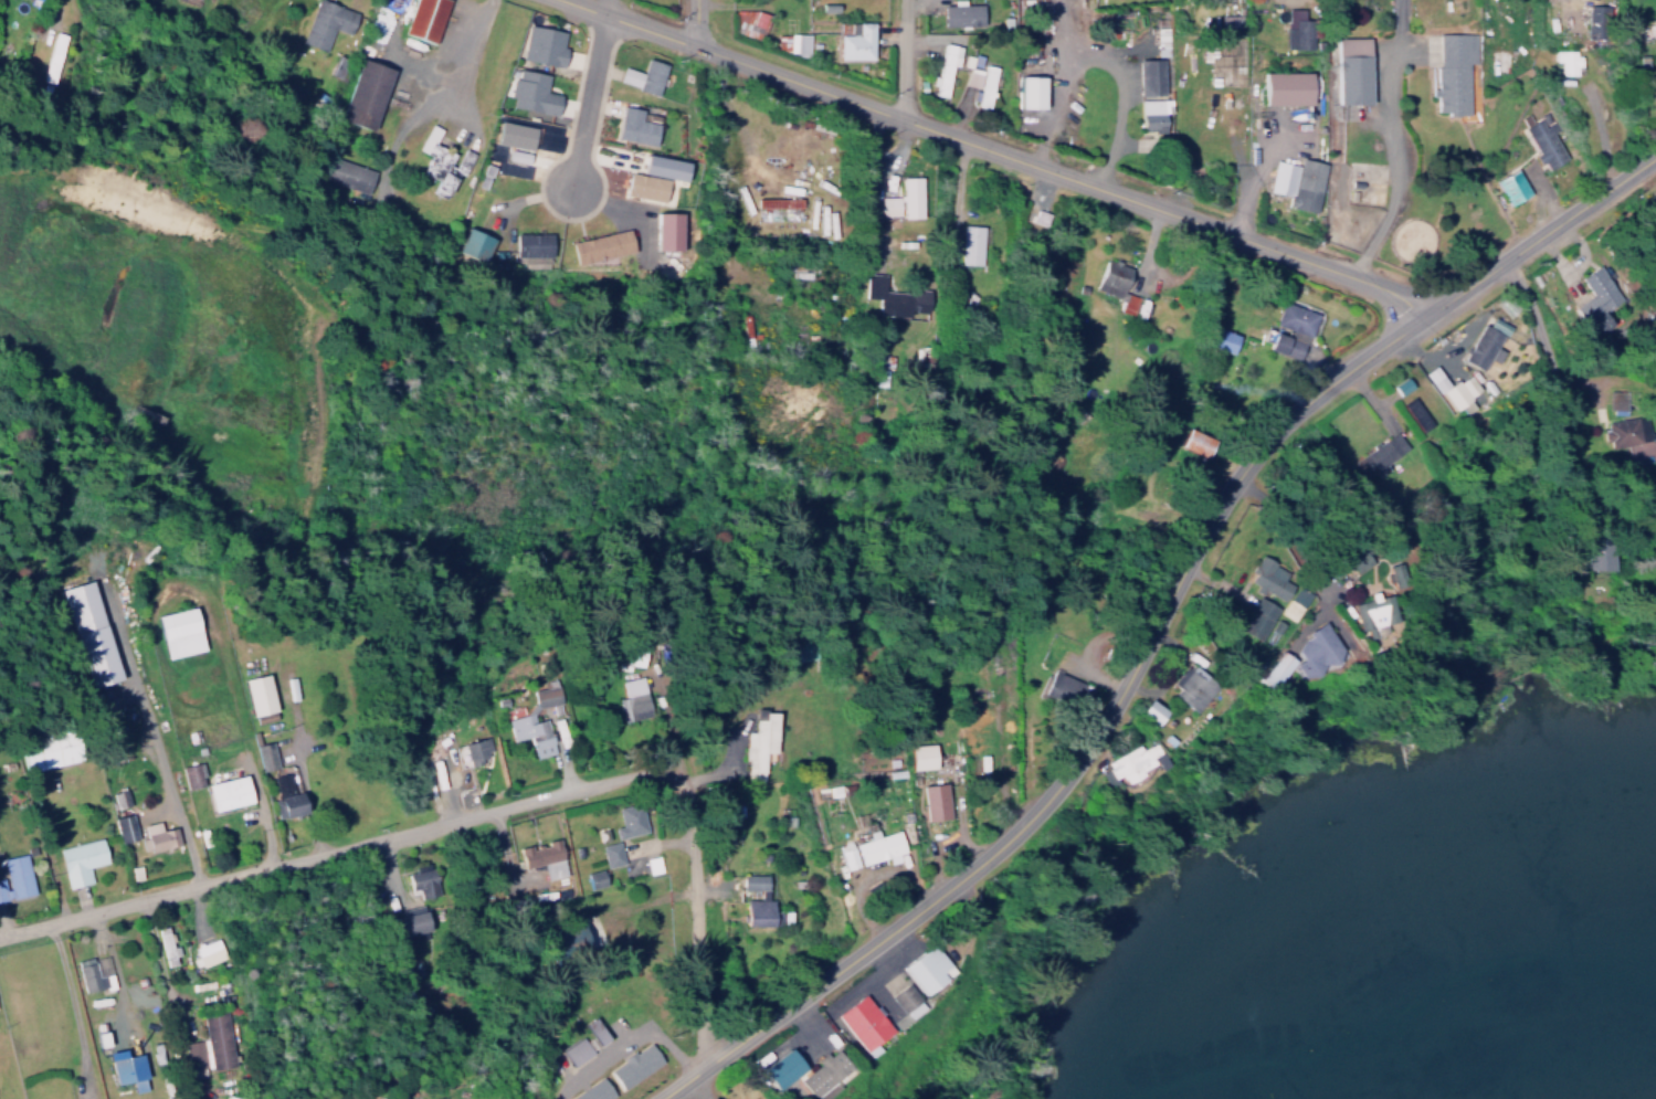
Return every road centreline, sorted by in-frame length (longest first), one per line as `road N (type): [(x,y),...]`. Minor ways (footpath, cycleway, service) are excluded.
road 1 (tertiary): [(1655,152),(1360,356),(1274,430),(1212,512),(1100,721),(1032,811),(989,852),(657,1098)]
road 2 (residential): [(711,1059),(686,799),(674,774),(658,769),(0,929)]
road 3 (tertiary): [(1420,317),(1390,293),(1180,212),(558,0)]
road 4 (residential): [(1655,501),(1611,511),(1578,486),(1538,315),(1504,258)]
road 5 (residential): [(605,17),(571,186)]

